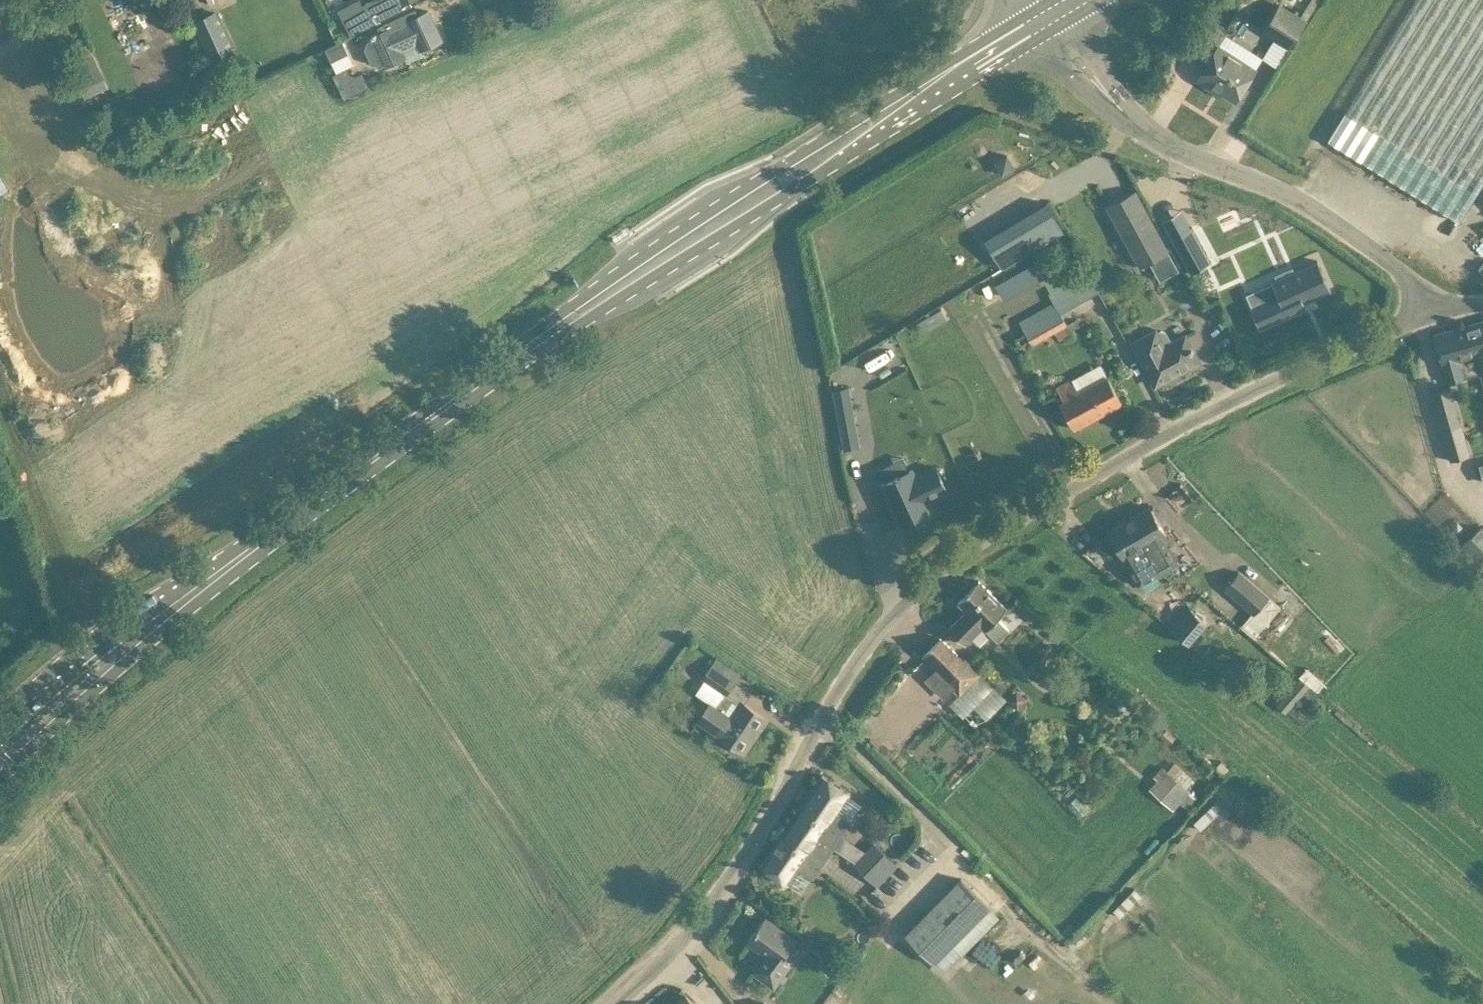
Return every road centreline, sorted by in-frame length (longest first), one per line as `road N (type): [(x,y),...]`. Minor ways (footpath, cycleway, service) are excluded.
road 1 (unclassified): [(620,1003),(733,890),(904,622),(989,546),(1132,455),(1423,309)]
road 2 (secondary): [(252,549),(504,362),(1035,23)]
road 3 (unclassified): [(1110,104),(1178,150),(1311,207),(1400,273),(1423,309)]
road 4 (secondary): [(0,770),(252,549)]
road 5 (secondary): [(252,549),(146,613),(0,739)]

